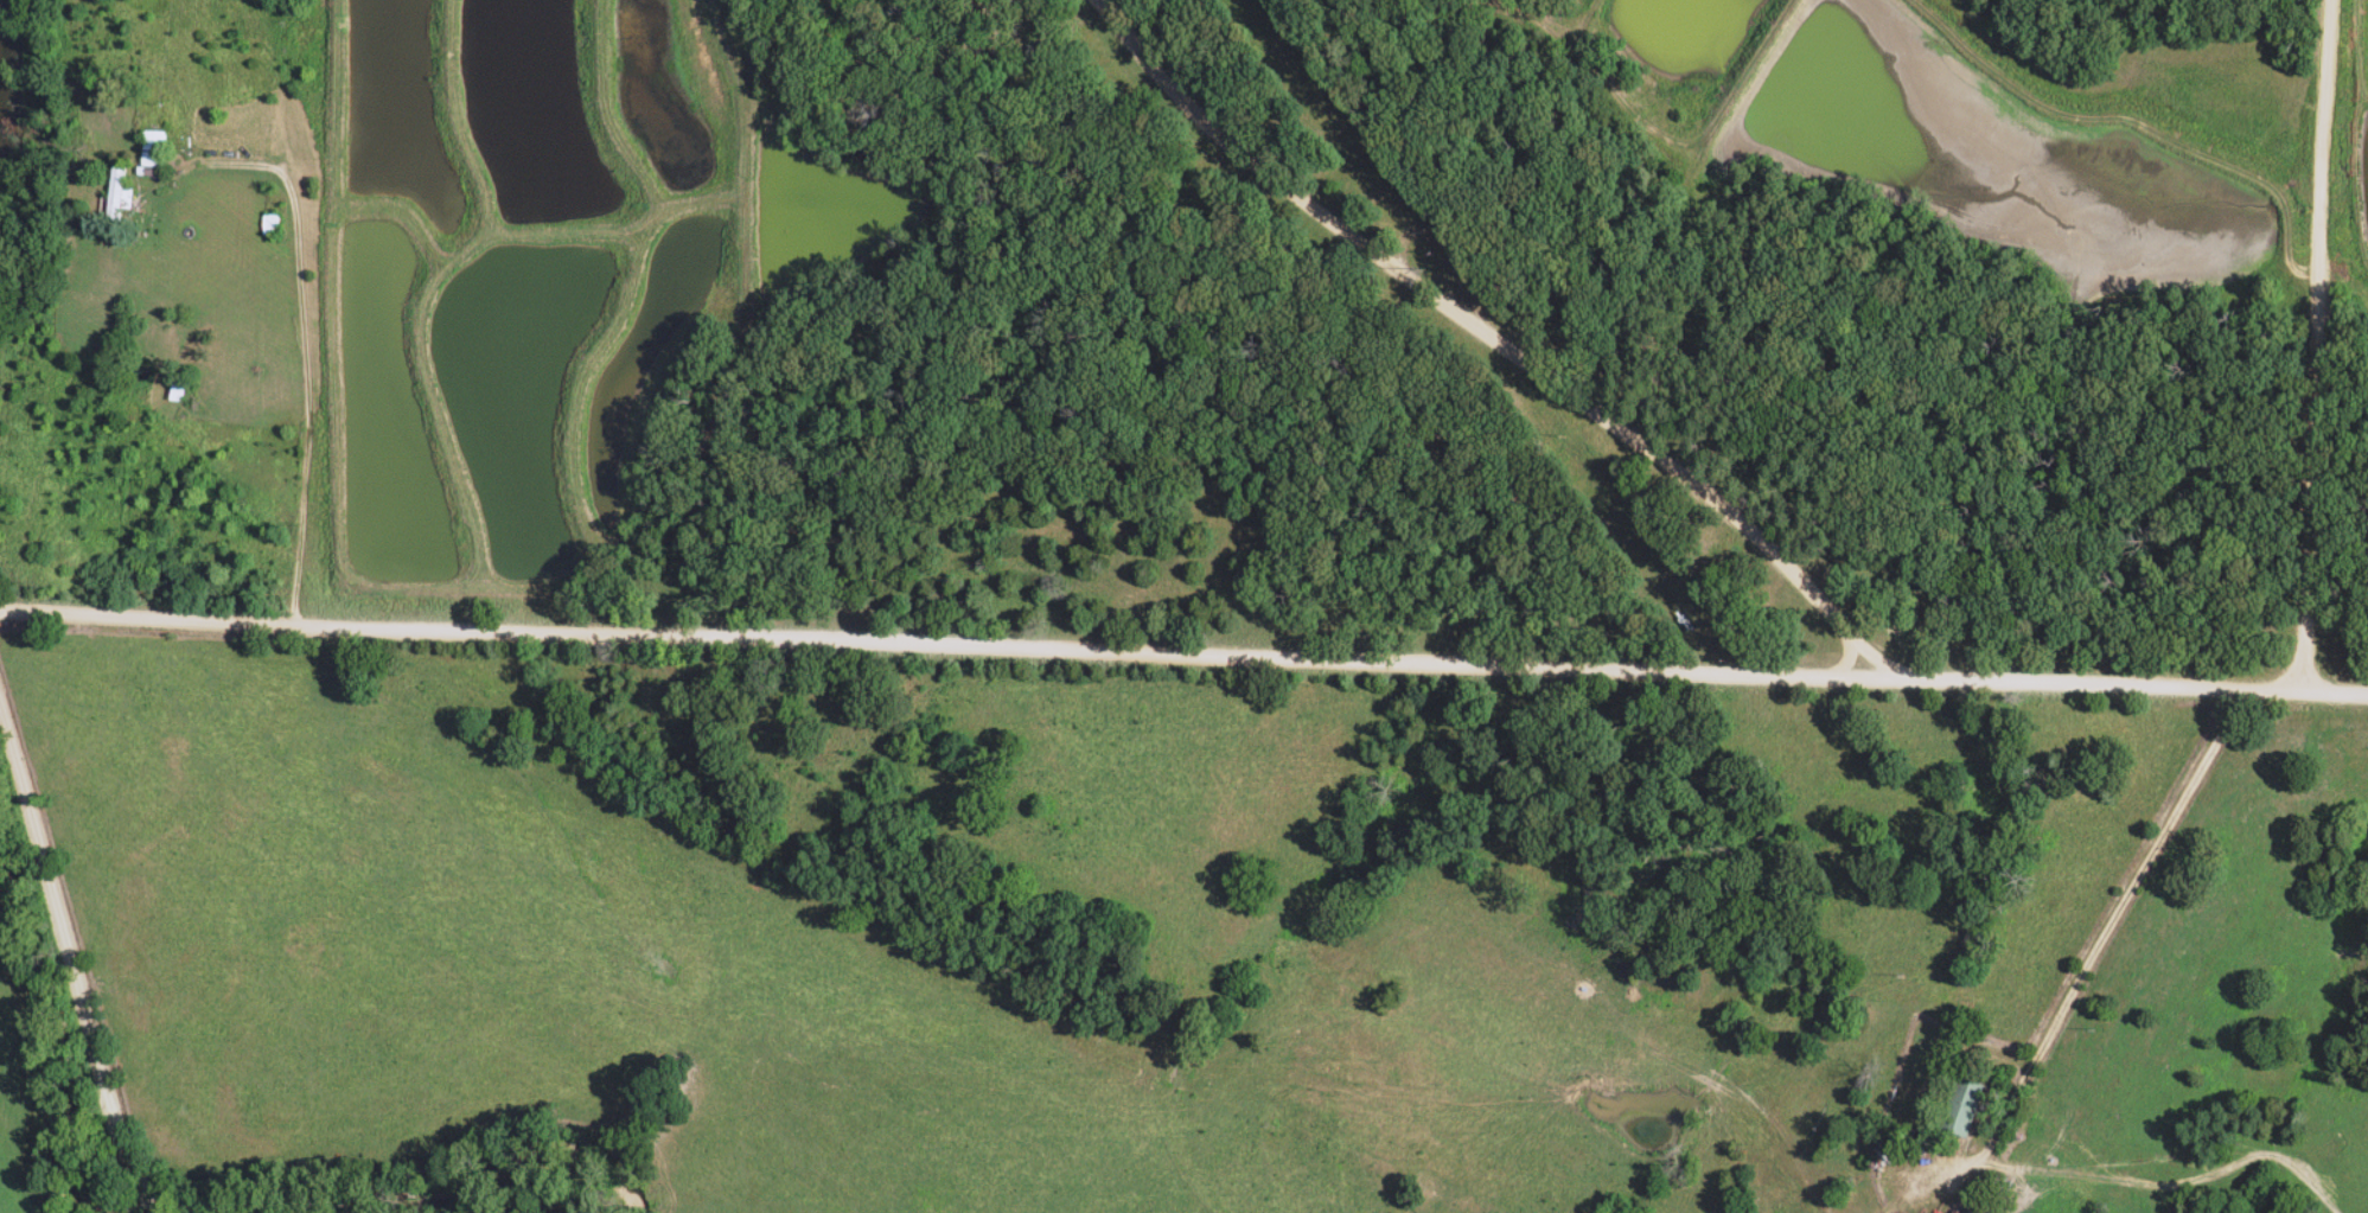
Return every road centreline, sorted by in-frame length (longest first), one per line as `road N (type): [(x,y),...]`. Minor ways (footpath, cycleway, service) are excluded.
road 1 (residential): [(2367,695),(0,610)]
road 2 (residential): [(2299,690),(2340,204),(2342,0)]
road 3 (residential): [(163,1212),(119,1129),(28,734),(0,668)]
road 4 (track): [(742,268),(741,94),(708,0)]

